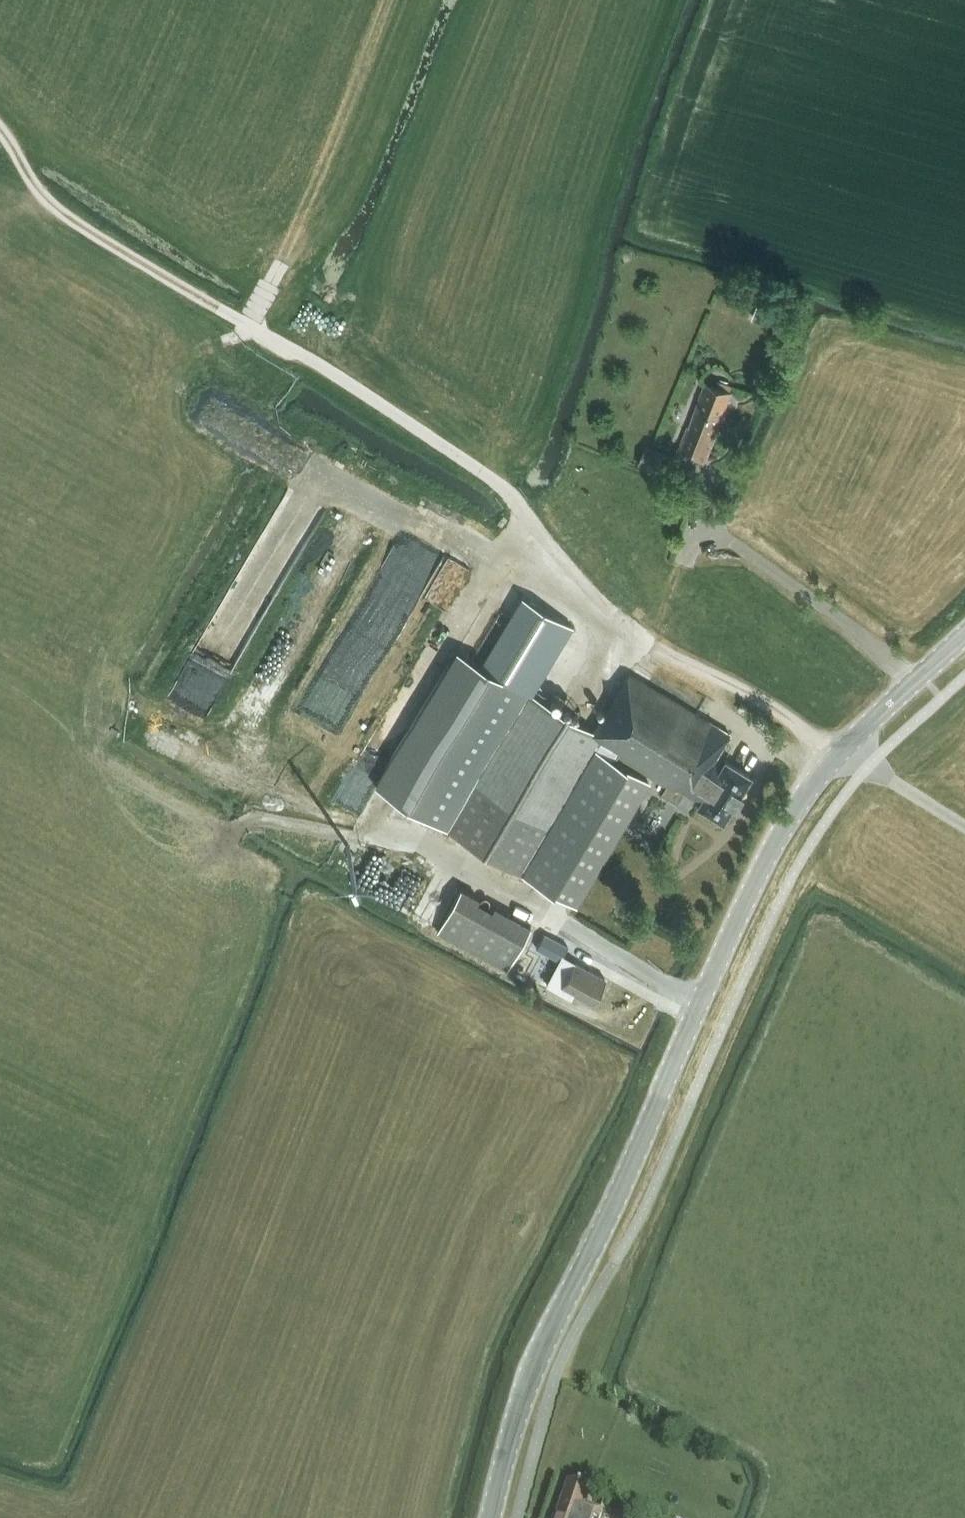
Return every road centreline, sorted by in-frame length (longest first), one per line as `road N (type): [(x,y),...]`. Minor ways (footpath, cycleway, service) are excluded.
road 1 (track): [(0,130),(35,188),(65,216),(308,358),(499,484),(659,652),(766,704),(840,752)]
road 2 (tertiary): [(491,1517),(540,1345),(608,1217),(785,826),(840,752),(964,637)]

